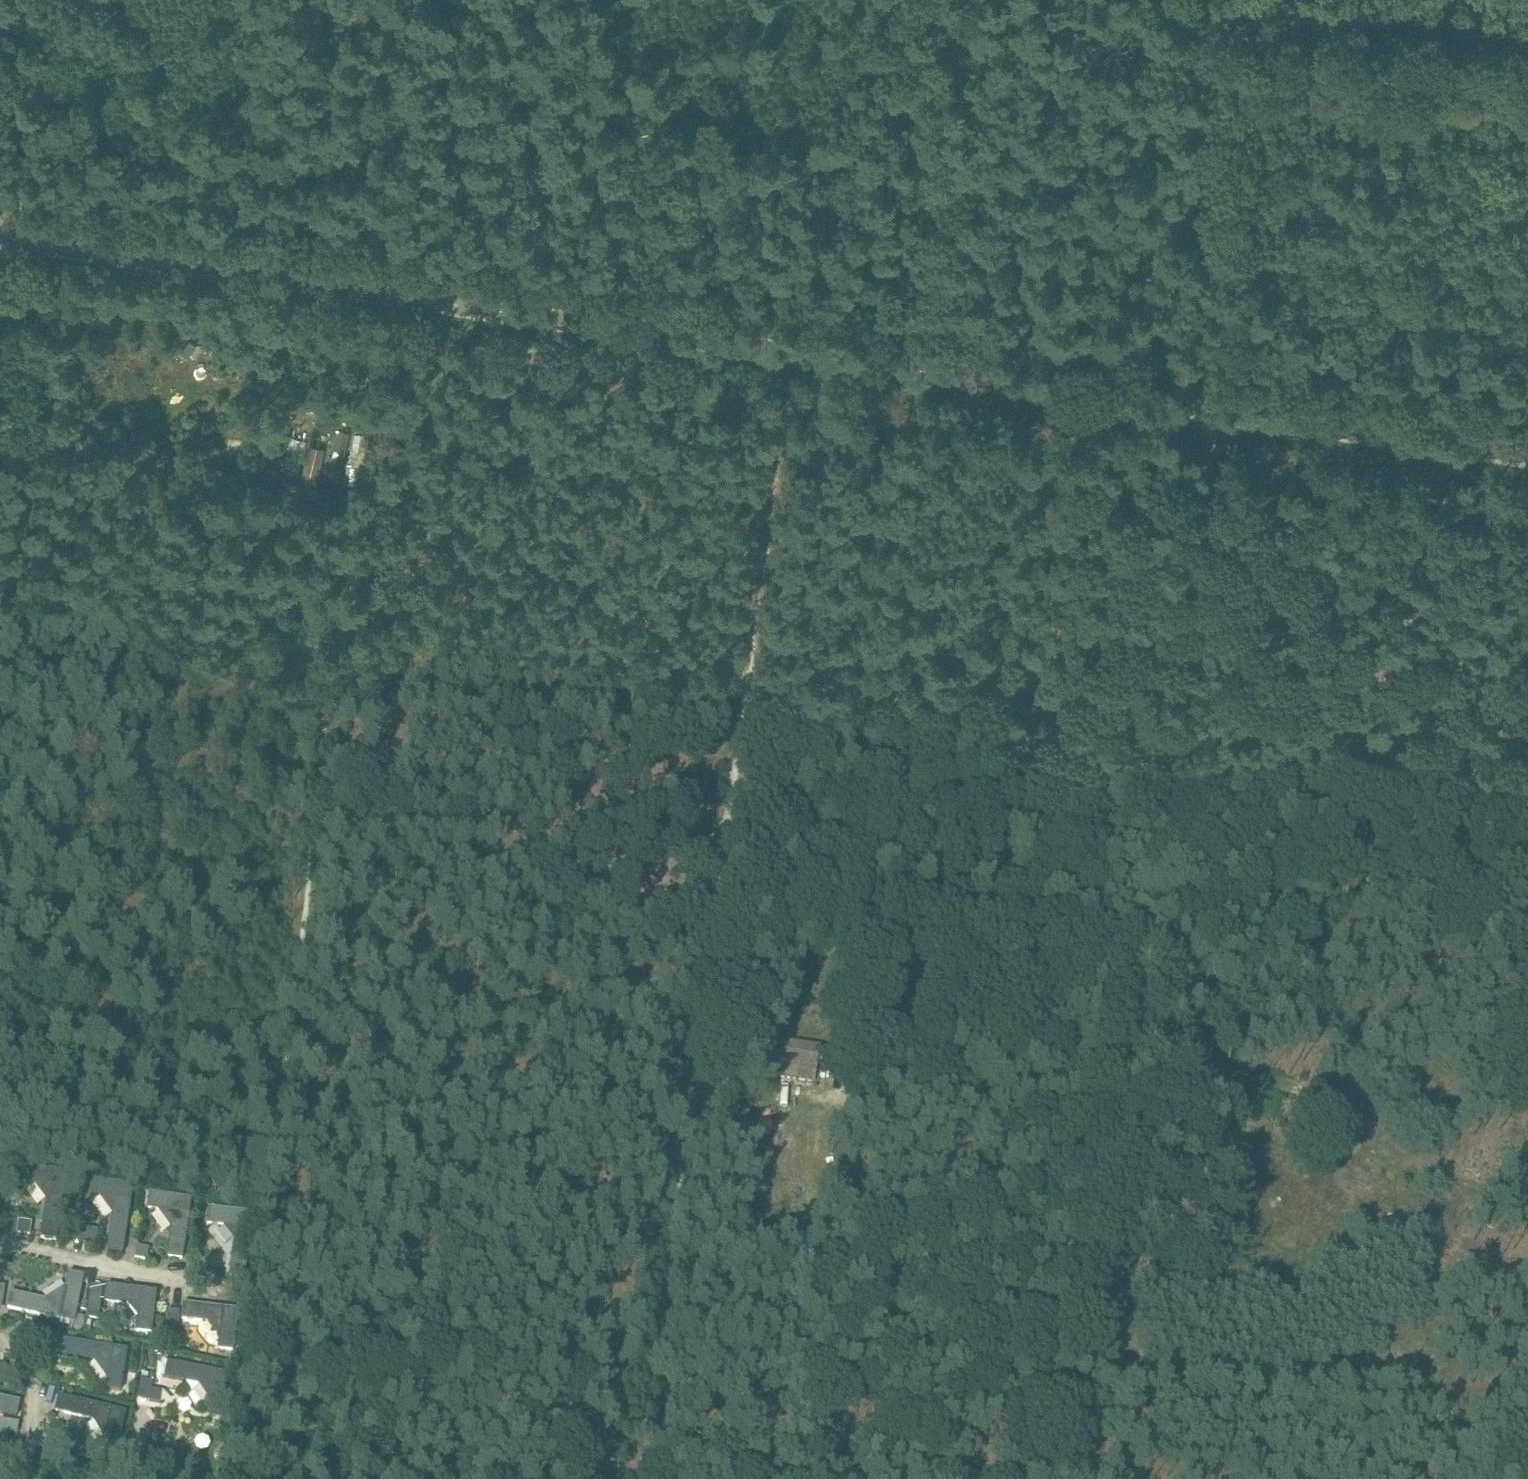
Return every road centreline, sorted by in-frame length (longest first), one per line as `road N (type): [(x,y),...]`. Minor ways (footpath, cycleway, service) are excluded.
road 1 (tertiary): [(1527,456),(0,238)]
road 2 (unclassified): [(0,1248),(187,1278)]
road 3 (unclassified): [(23,1478),(32,1385),(0,1346)]

